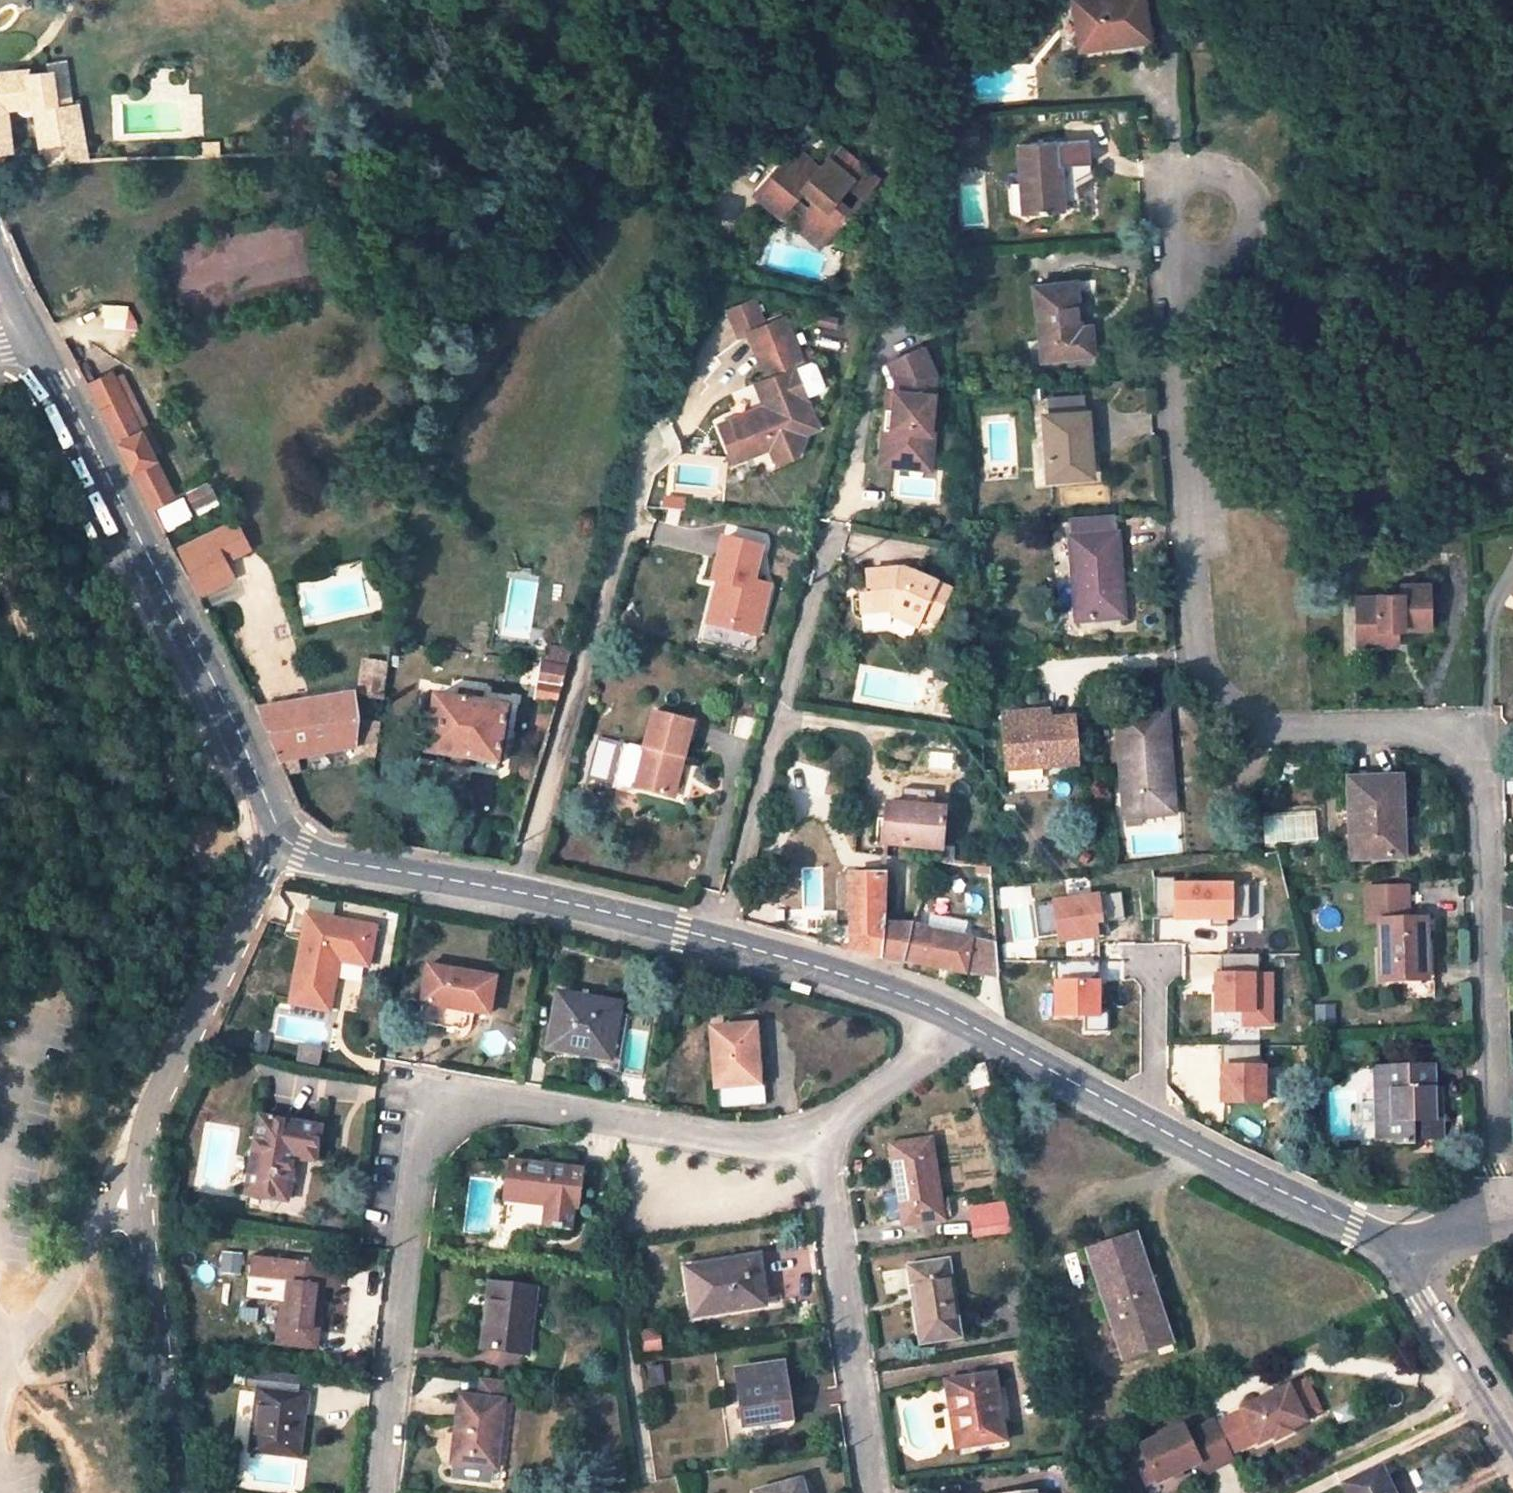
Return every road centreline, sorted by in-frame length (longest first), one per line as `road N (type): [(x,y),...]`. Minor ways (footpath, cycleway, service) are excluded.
road 1 (residential): [(1495,1227),(1480,729),(1279,733),(1235,712),(1196,656),(1173,250)]
road 2 (residential): [(815,1138),(759,1143),(463,1097),(415,1137),(379,1492)]
road 3 (unclassified): [(286,847),(595,908),(874,985),(962,1021)]
road 4 (residential): [(286,847),(270,862),(135,1150),(181,1492)]
road 5 (unclassified): [(29,331),(233,722),(286,847)]
road 6 (unclassified): [(962,1021),(1185,1143),(1395,1245)]
road 7 (residential): [(873,1492),(815,1138)]
road 8 (residential): [(1173,250),(1160,215),(1172,184),(1196,169),(1222,170),(1242,182),(1256,224),(1230,260),(1206,265)]
road 9 (unclassified): [(1512,1442),(1395,1245)]
road 10 (residential): [(962,1021),(815,1138)]

